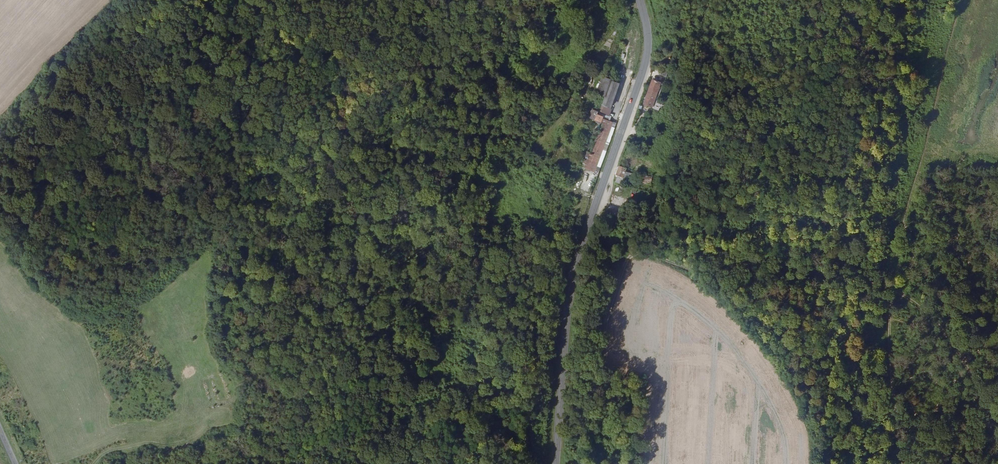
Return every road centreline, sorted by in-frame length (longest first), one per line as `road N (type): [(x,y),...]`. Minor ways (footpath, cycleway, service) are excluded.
road 1 (track): [(997,411),(938,321),(891,284),(720,278),(642,250),(624,266),(602,360),(563,364)]
road 2 (tertiary): [(639,0),(646,61),(573,277),(556,463)]
road 3 (track): [(958,0),(900,221),(888,310),(899,463)]

